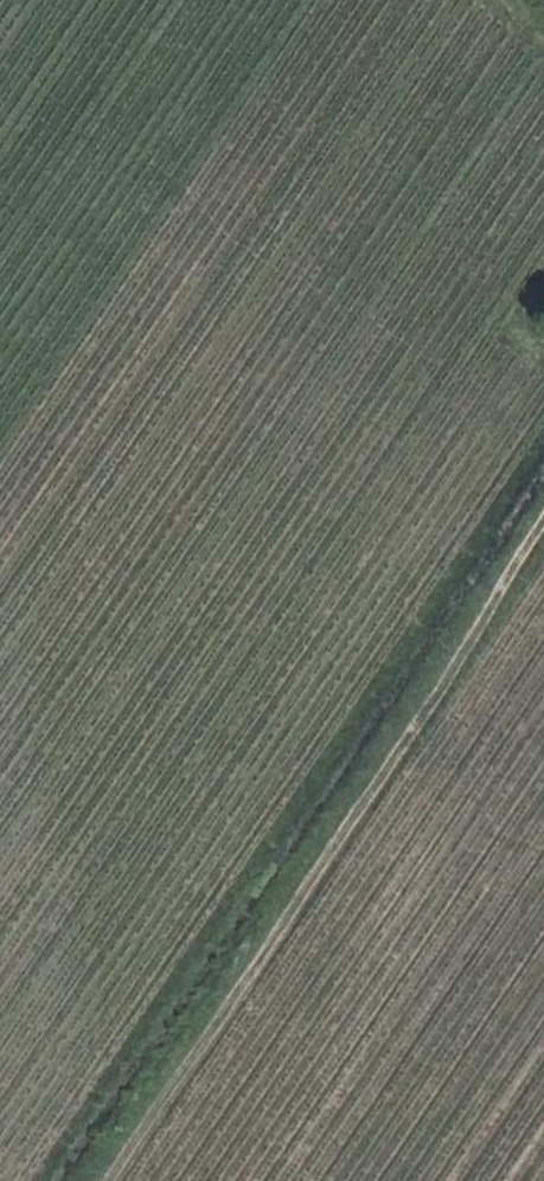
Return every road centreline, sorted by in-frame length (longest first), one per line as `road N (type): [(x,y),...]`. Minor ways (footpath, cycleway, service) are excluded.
road 1 (track): [(543,528),(99,1180)]

